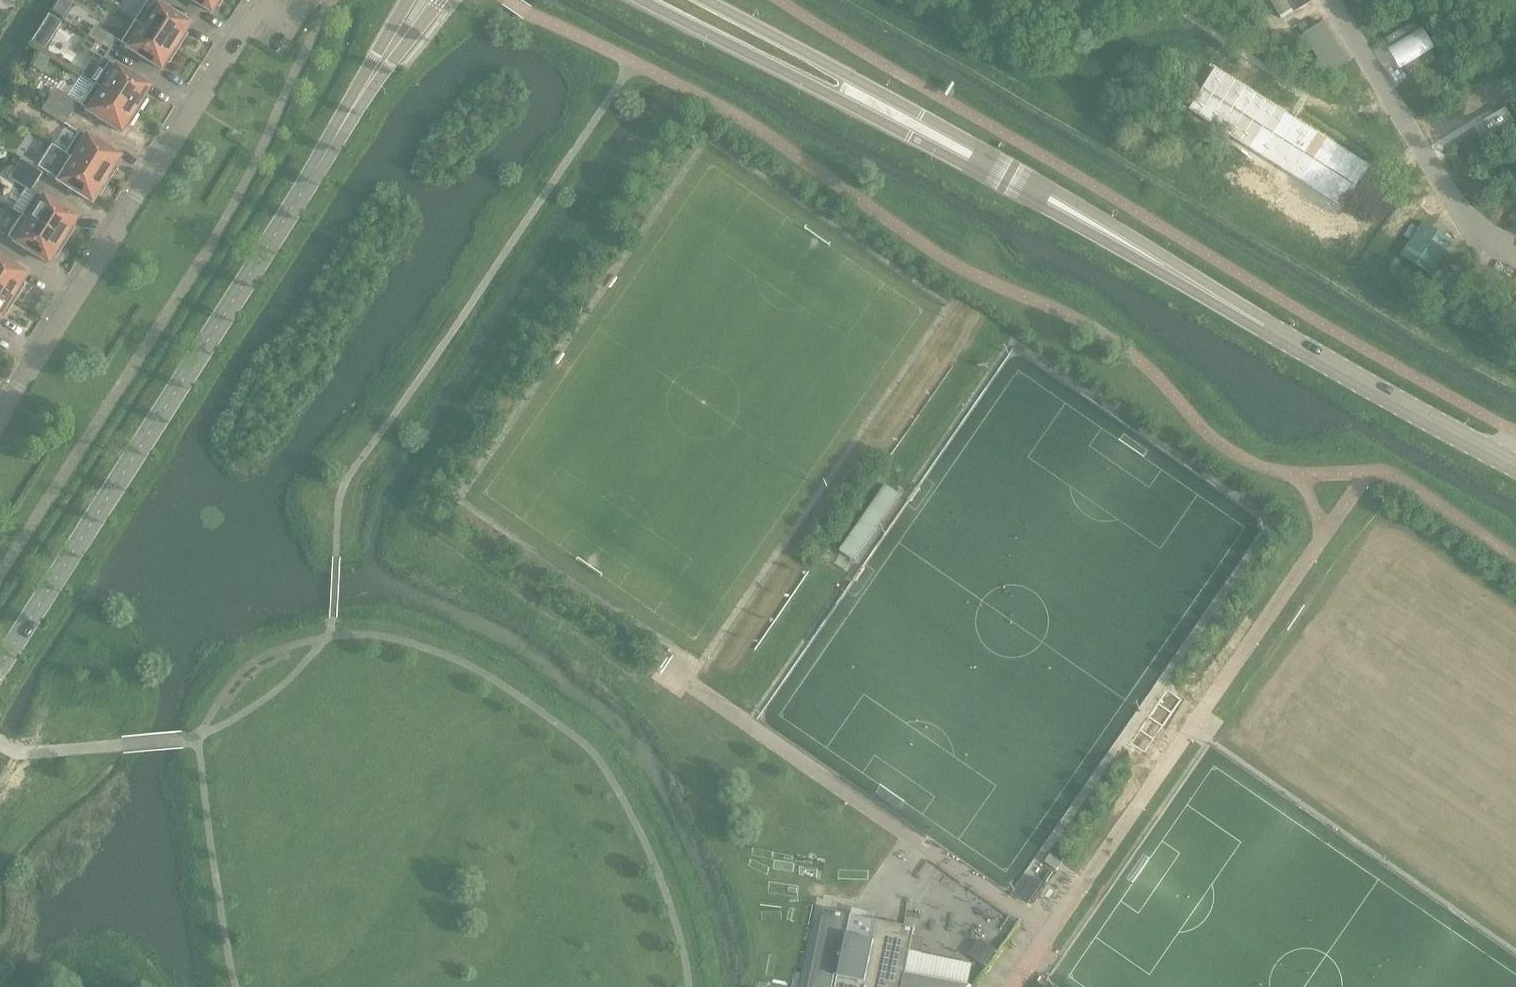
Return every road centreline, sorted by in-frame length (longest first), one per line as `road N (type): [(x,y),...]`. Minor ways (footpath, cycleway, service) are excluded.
road 1 (unclassified): [(0,667),(391,51)]
road 2 (tertiary): [(1515,466),(919,129)]
road 3 (residential): [(0,418),(263,0)]
road 4 (tertiary): [(645,0),(830,94),(919,129)]
road 5 (tertiary): [(919,129),(842,72),(704,0)]
road 6 (track): [(1515,61),(1469,122),(1426,153)]

